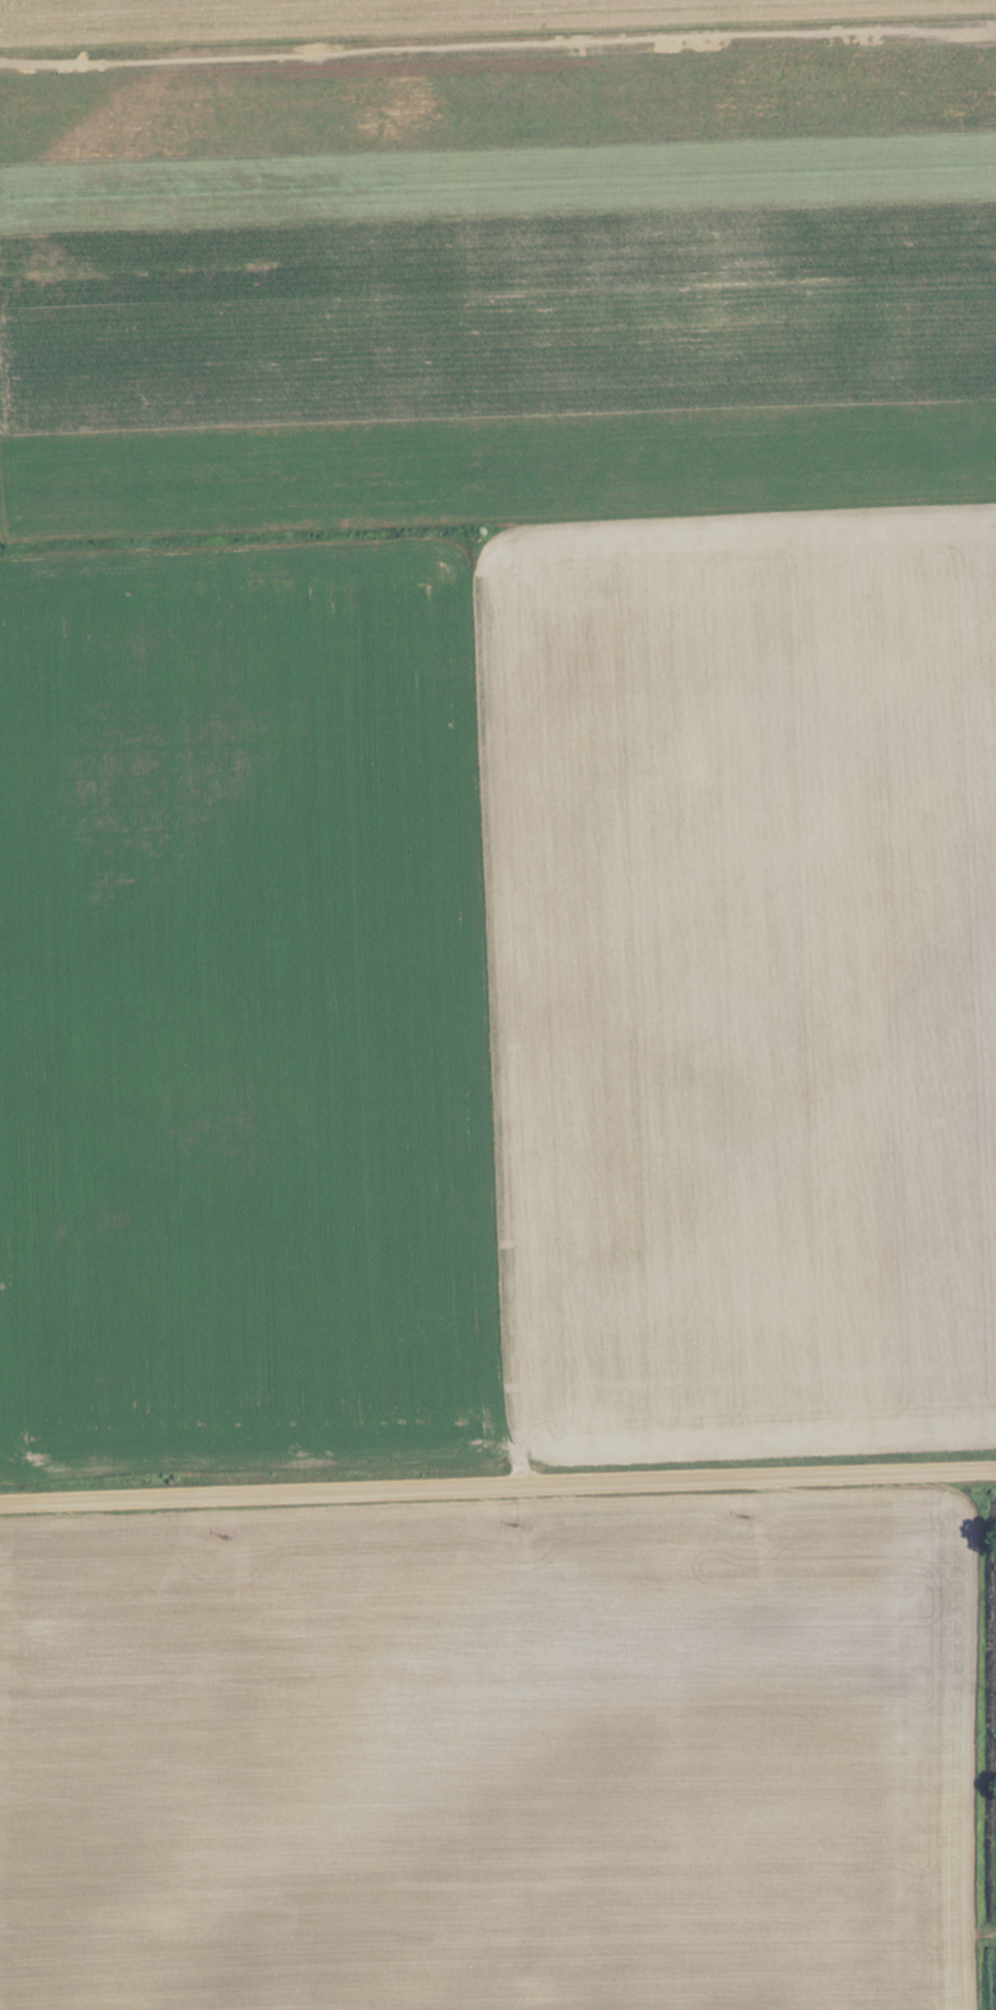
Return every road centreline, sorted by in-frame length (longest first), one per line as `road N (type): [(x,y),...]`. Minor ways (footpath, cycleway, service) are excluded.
road 1 (residential): [(0,1506),(995,1472)]

